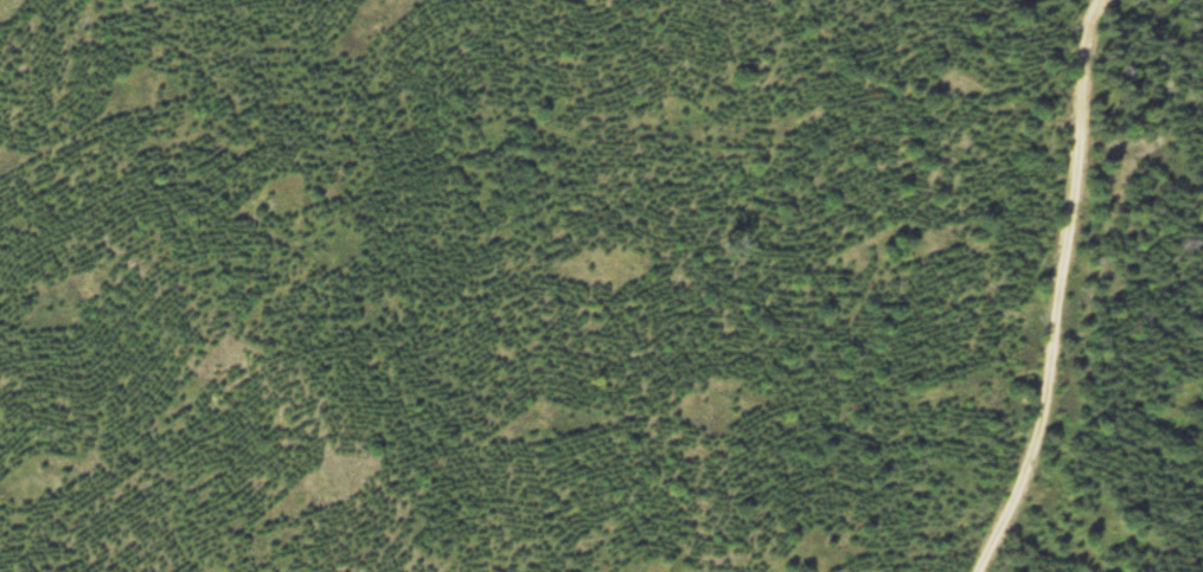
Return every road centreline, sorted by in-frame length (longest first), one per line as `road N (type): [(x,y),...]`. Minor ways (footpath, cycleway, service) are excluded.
road 1 (track): [(984,571),(1051,416),(1080,184),(1086,51),(1105,0)]

